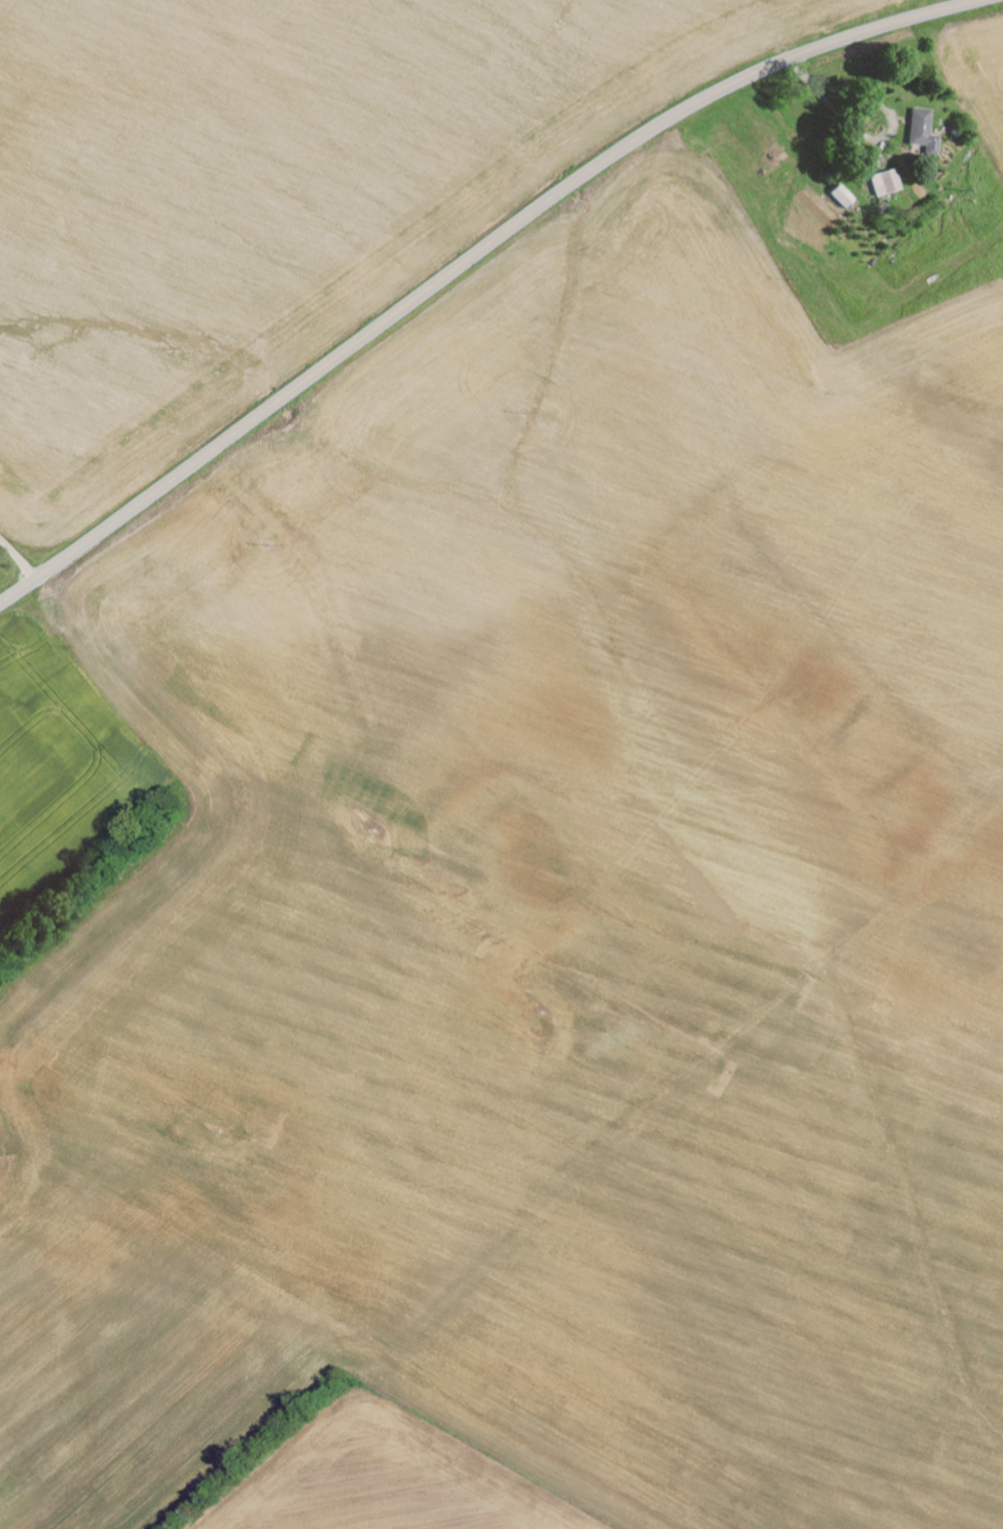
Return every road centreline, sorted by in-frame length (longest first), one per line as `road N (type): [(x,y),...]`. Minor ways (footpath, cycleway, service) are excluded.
road 1 (secondary): [(0,603),(668,120),(787,60),(984,0)]

